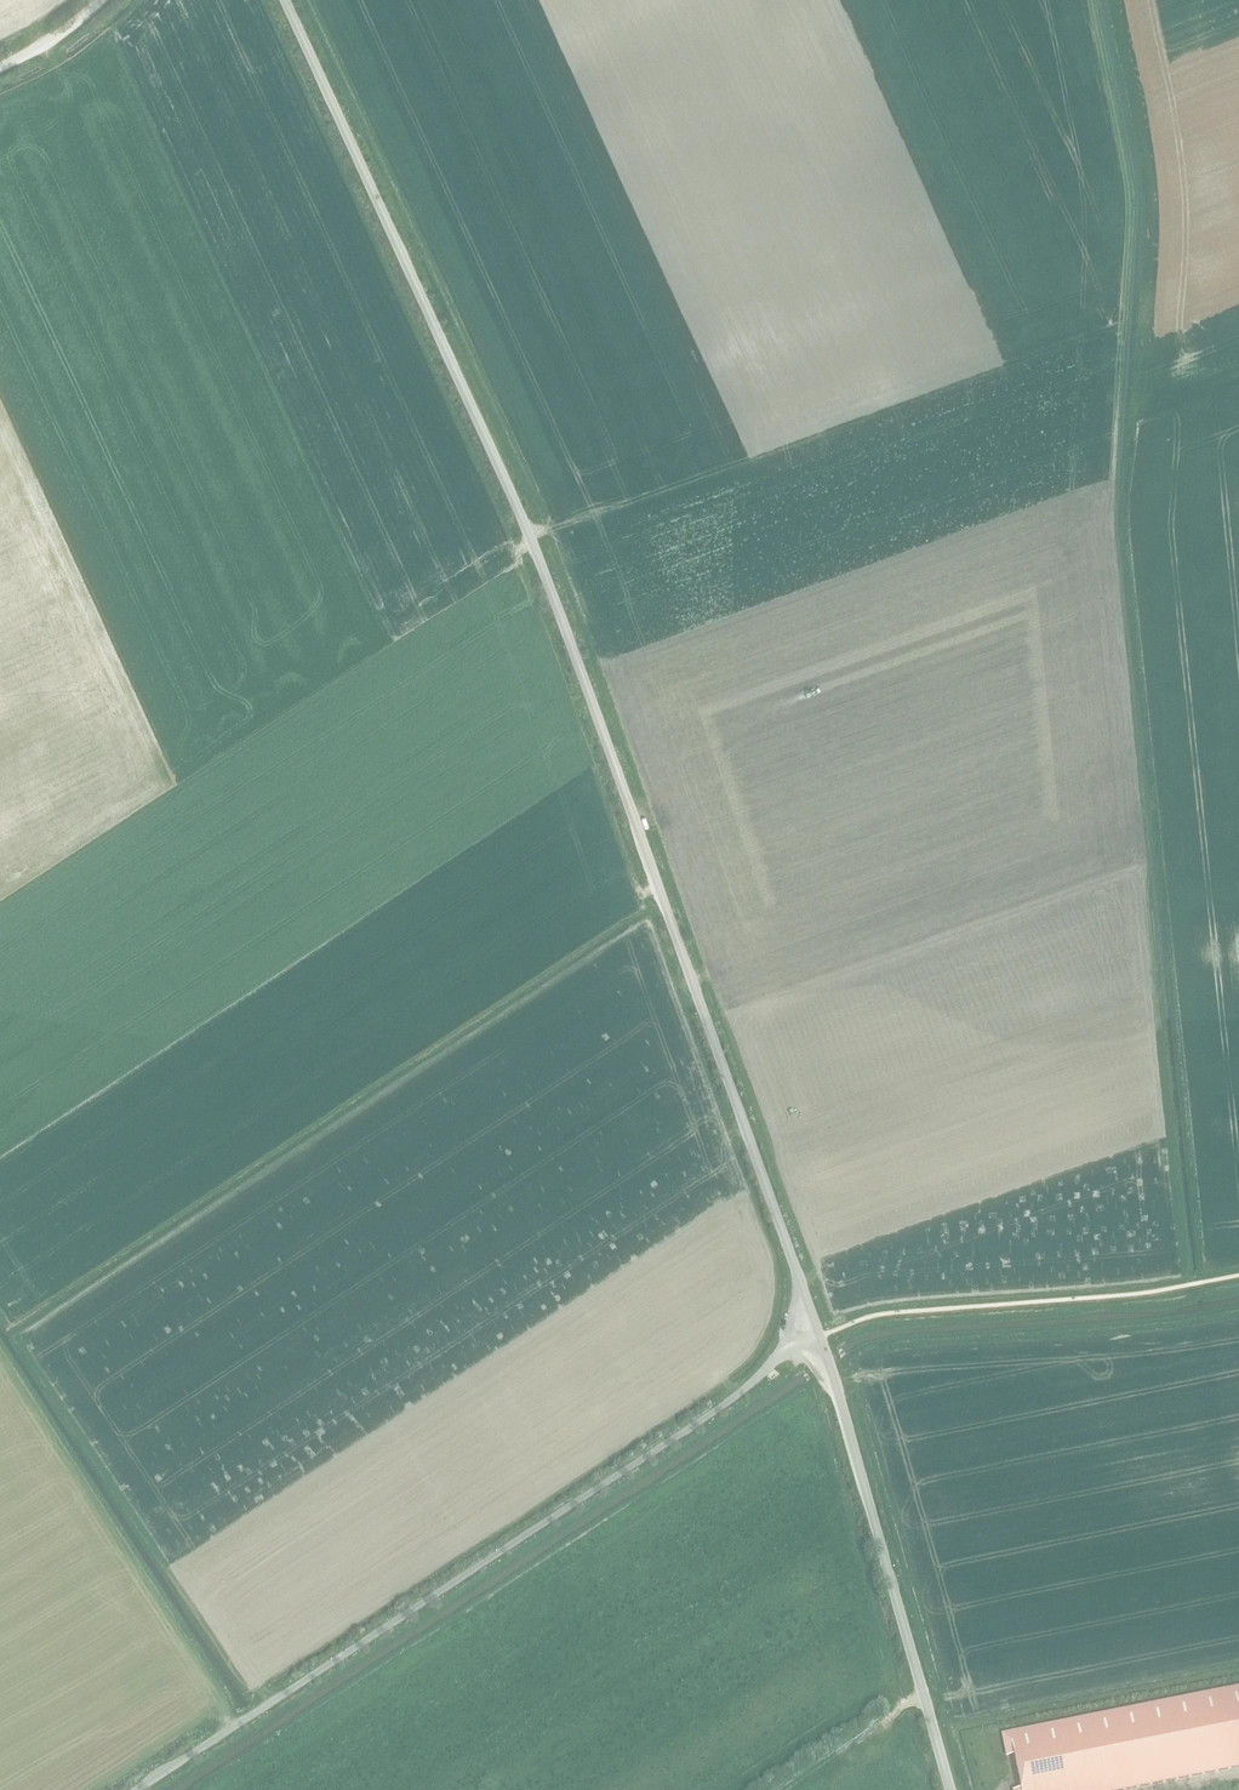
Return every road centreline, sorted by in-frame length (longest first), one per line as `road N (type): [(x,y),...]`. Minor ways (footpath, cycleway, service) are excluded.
road 1 (unclassified): [(800,1274),(515,492),(287,0)]
road 2 (unclassified): [(140,1789),(643,1462),(766,1373)]
road 3 (unclassified): [(951,1789),(826,1355)]
road 4 (unclassified): [(103,0),(69,31),(0,65)]

